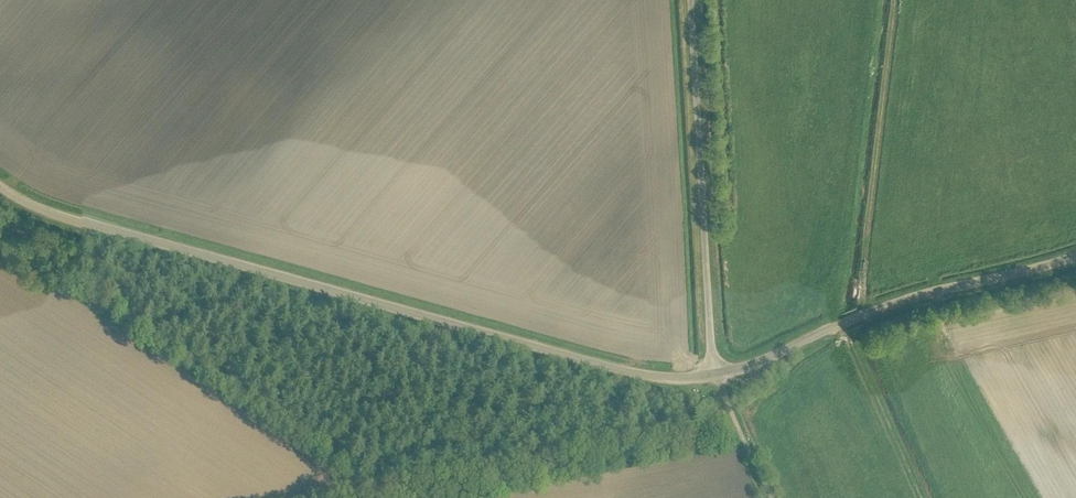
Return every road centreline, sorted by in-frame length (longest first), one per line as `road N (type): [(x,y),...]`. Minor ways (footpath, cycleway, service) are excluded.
road 1 (unclassified): [(0,186),(67,218),(625,373),(715,375)]
road 2 (unclassified): [(1075,256),(903,300),(715,375)]
road 3 (unclassified): [(715,375),(691,0)]
road 4 (track): [(434,497),(740,433)]

